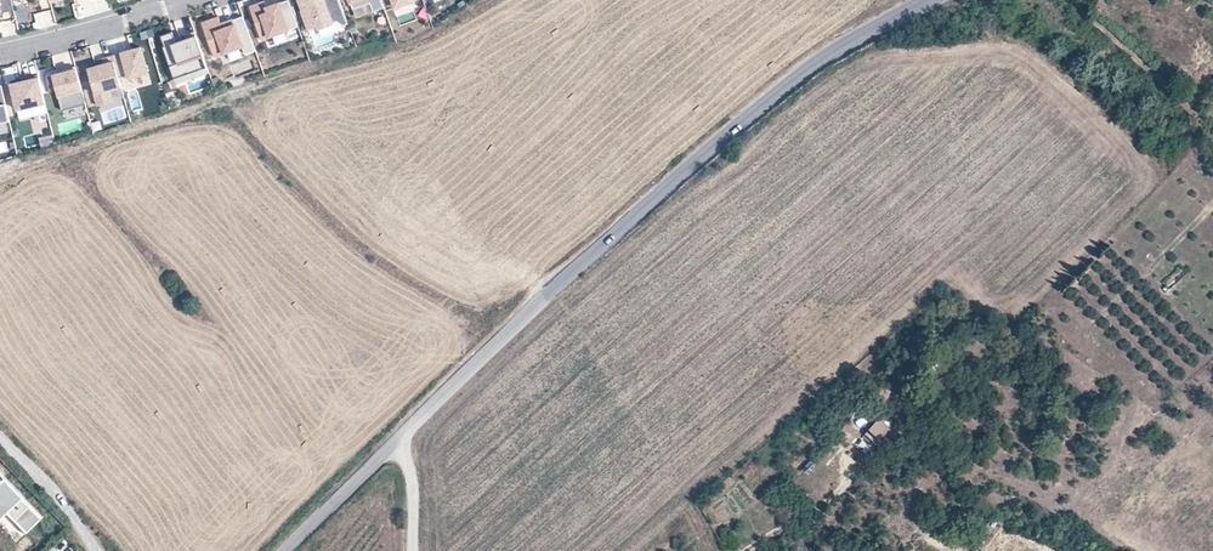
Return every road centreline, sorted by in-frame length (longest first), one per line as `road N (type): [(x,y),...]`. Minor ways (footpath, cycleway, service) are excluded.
road 1 (tertiary): [(928,0),(811,65),(724,136),(391,445)]
road 2 (residential): [(0,53),(197,0)]
road 3 (tertiary): [(391,445),(284,550)]
road 4 (unclassified): [(0,441),(96,550)]

